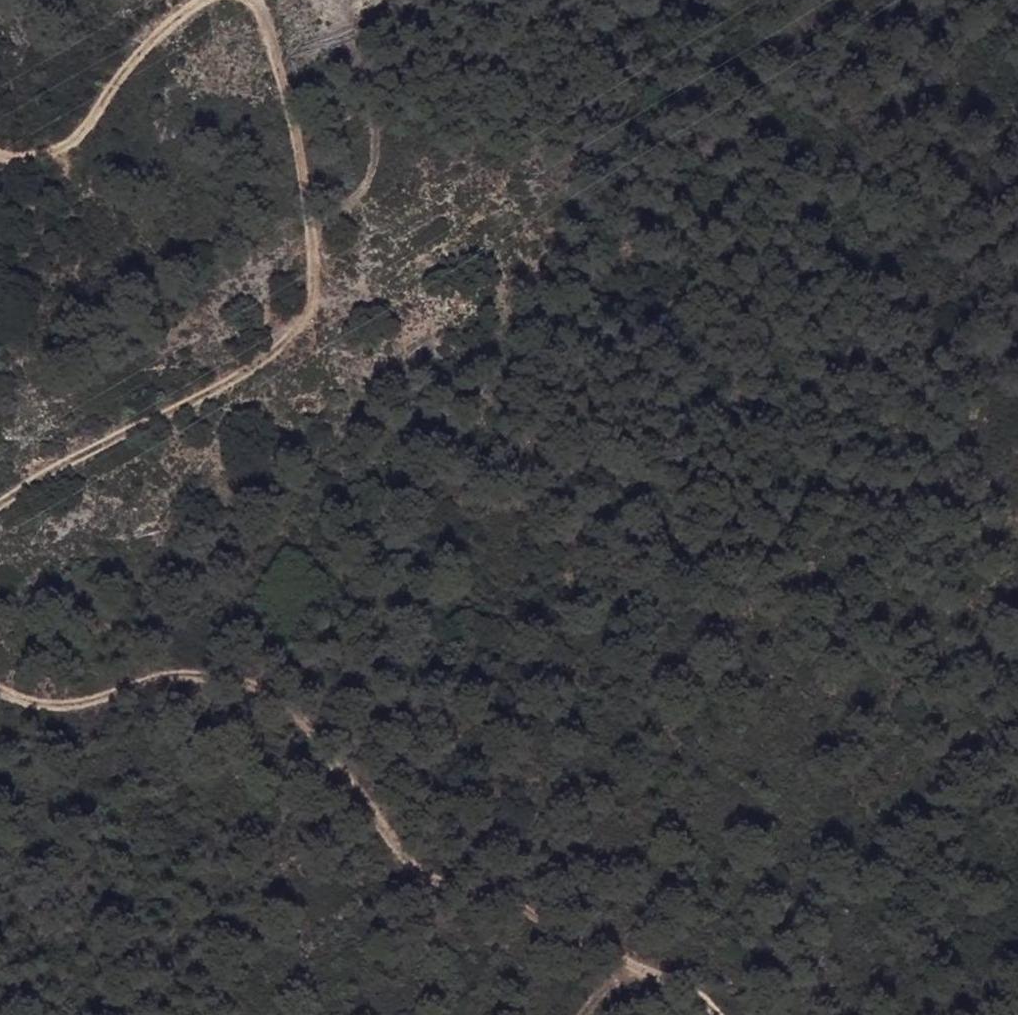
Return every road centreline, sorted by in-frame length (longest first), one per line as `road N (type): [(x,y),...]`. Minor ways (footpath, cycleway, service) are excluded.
road 1 (track): [(717,1014),(496,900),(430,884),(301,721),(253,694),(207,680),(162,680),(73,709),(27,706),(0,692)]
road 2 (track): [(256,0),(288,105),(309,216),(309,327),(0,506)]
road 3 (track): [(0,160),(45,157),(83,128),(127,68),(215,0)]
road 4 (track): [(320,0),(348,36),(370,108),(373,169),(351,199),(309,216)]

